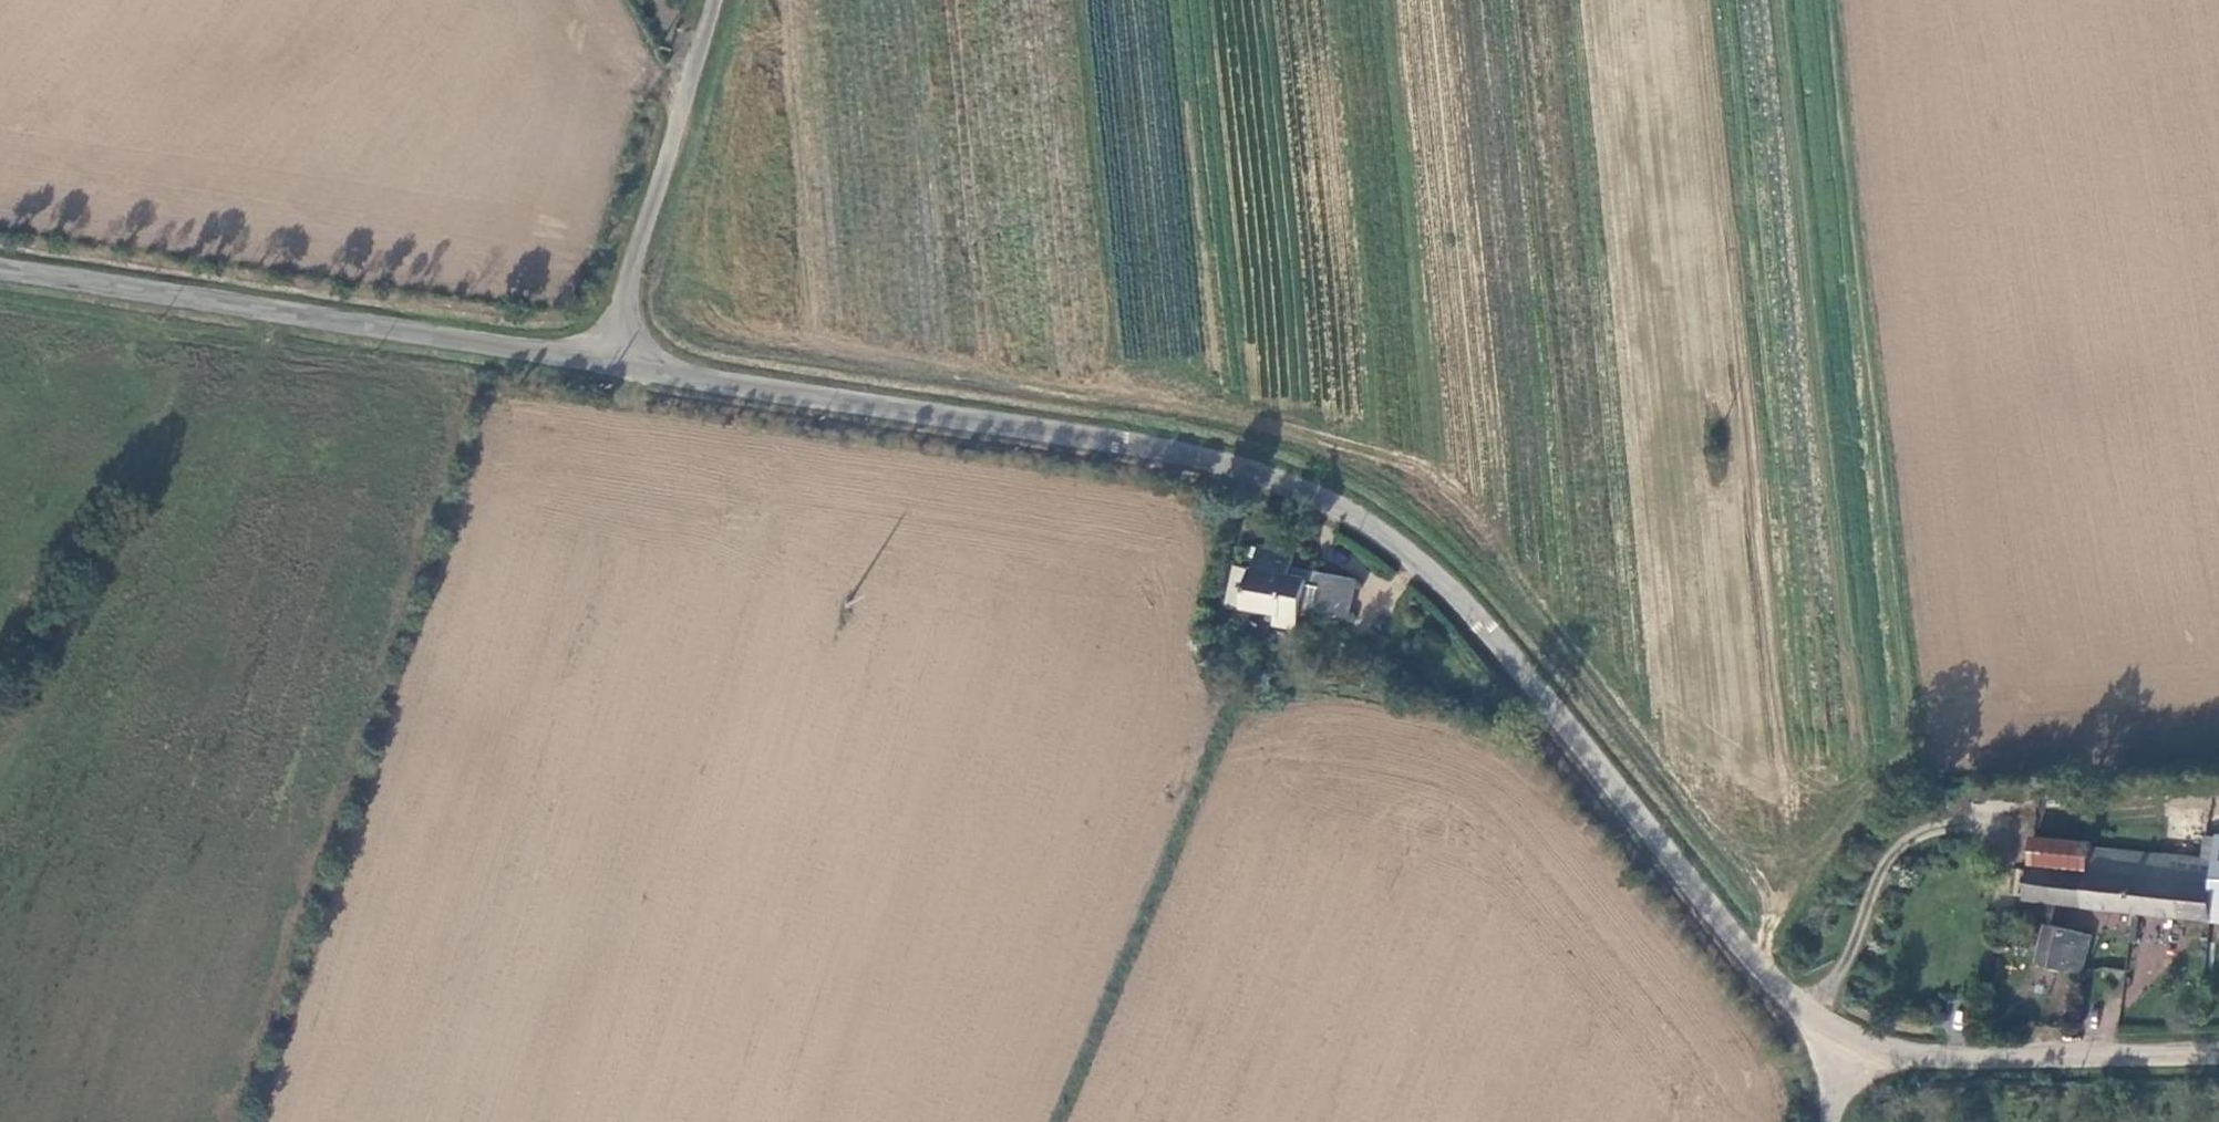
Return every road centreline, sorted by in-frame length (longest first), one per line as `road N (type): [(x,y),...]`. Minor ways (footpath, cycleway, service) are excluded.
road 1 (unclassified): [(623,360),(1239,462),(1348,514),(1438,578),(1822,1021)]
road 2 (unclassified): [(0,265),(623,360)]
road 3 (unclassified): [(1822,1021),(1902,1050),(2218,1054)]
road 4 (unclassified): [(623,360),(724,0)]

